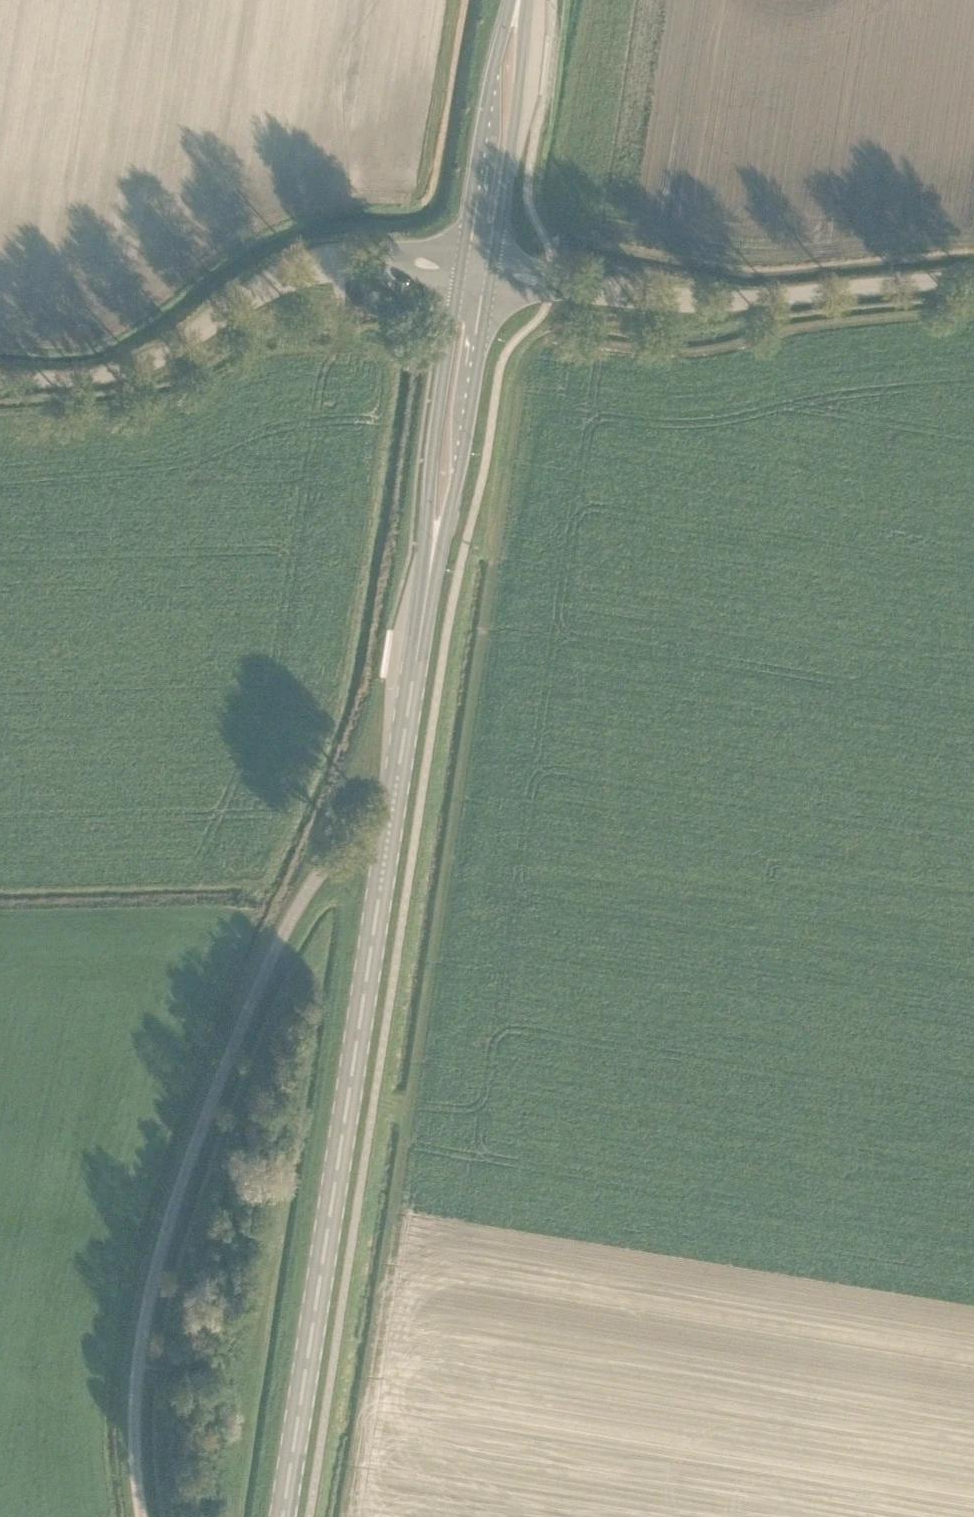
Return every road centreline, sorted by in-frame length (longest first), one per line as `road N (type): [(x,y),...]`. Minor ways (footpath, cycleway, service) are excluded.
road 1 (unclassified): [(143,1516),(138,1363),(184,1172),(292,911),(320,867),(388,825)]
road 2 (primary): [(281,1516),(388,825)]
road 3 (tertiary): [(458,267),(386,257),(330,261),(249,291),(154,356),(83,374),(0,377)]
road 4 (tertiary): [(491,272),(720,300),(973,281)]
road 5 (primary): [(458,267),(428,497),(425,603)]
road 6 (primary): [(425,603),(491,272)]
road 7 (primary): [(491,272),(528,0)]
road 8 (primary): [(508,0),(458,267)]
road 9 (primary): [(388,825),(425,603)]

